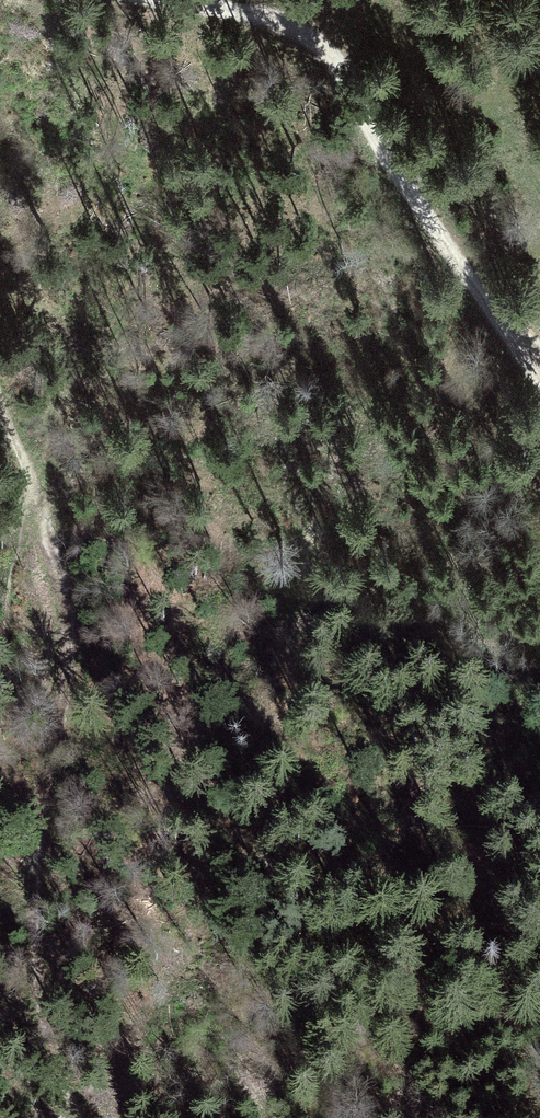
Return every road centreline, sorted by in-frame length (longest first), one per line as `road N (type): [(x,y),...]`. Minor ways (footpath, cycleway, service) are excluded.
road 1 (track): [(73,1117),(42,1023),(31,909),(67,641),(54,583),(0,519)]
road 2 (track): [(184,0),(261,16),(320,50),(346,77),(539,378)]
road 3 (track): [(0,732),(54,583),(43,499),(0,390)]

